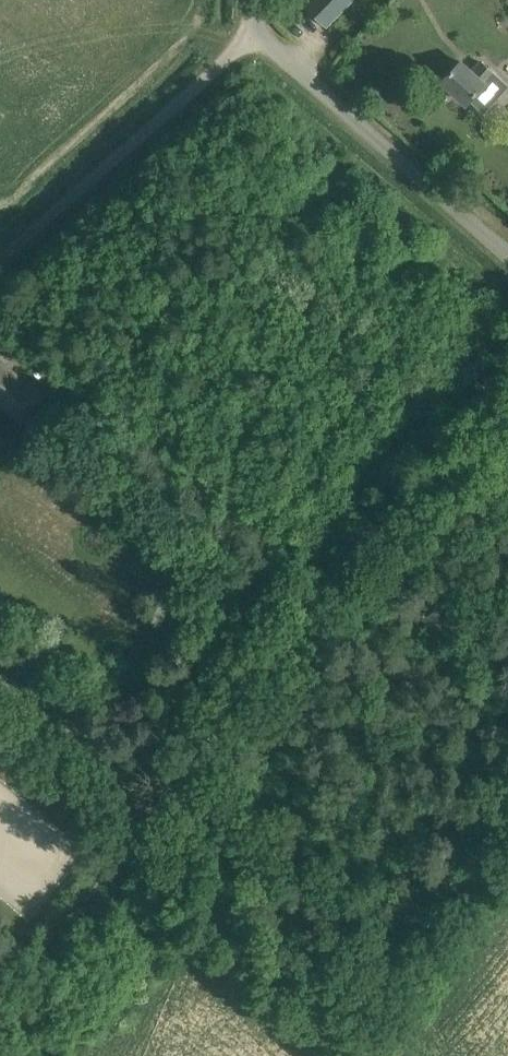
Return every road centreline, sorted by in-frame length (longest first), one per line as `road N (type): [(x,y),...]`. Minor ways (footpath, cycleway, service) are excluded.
road 1 (unclassified): [(397,1055),(189,863),(134,827),(507,347)]
road 2 (unclassified): [(507,262),(282,62),(259,25),(266,0)]
road 3 (track): [(134,827),(0,984)]

